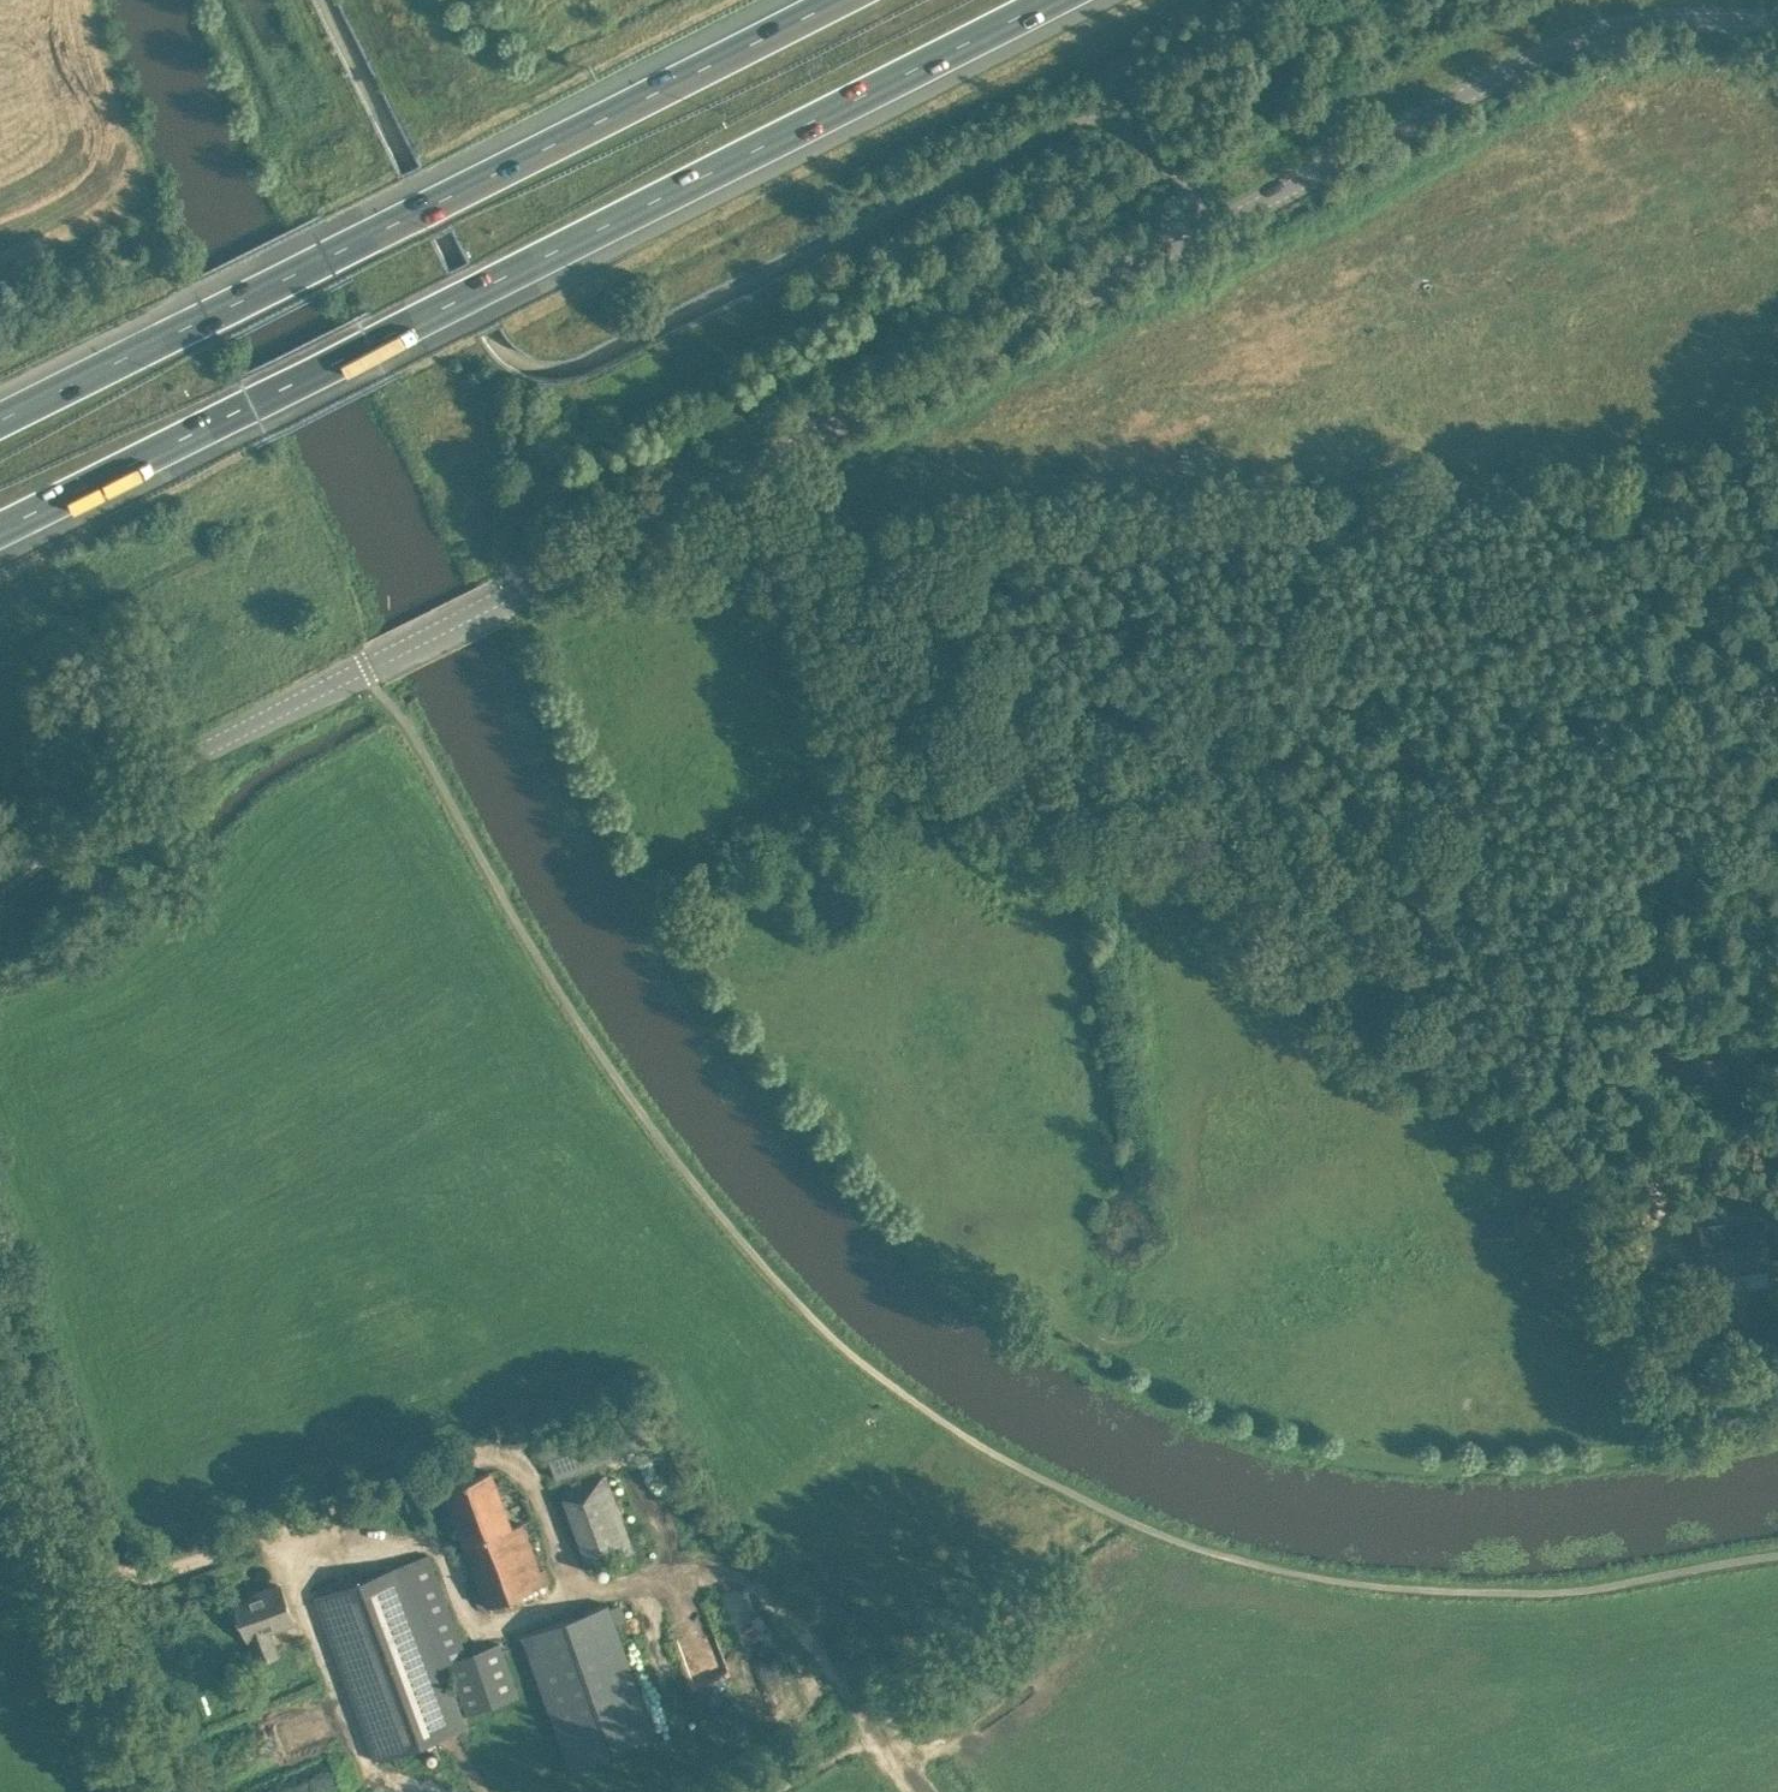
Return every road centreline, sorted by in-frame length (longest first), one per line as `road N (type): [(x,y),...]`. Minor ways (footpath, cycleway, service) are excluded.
road 1 (tertiary): [(0,882),(210,745),(1573,40),(1683,19),(1777,21)]
road 2 (track): [(0,1312),(100,1594),(495,1449),(527,1469),(570,1578),(592,1588),(716,1572),(744,1583),(770,1601),(931,1791)]
road 3 (motorway): [(0,528),(1055,0)]
road 4 (track): [(638,524),(681,542),(1641,486),(1777,410)]
road 5 (motorway): [(844,0),(0,420)]
road 6 (track): [(100,1594),(172,1791)]
road 7 (unclassified): [(0,300),(174,216)]

